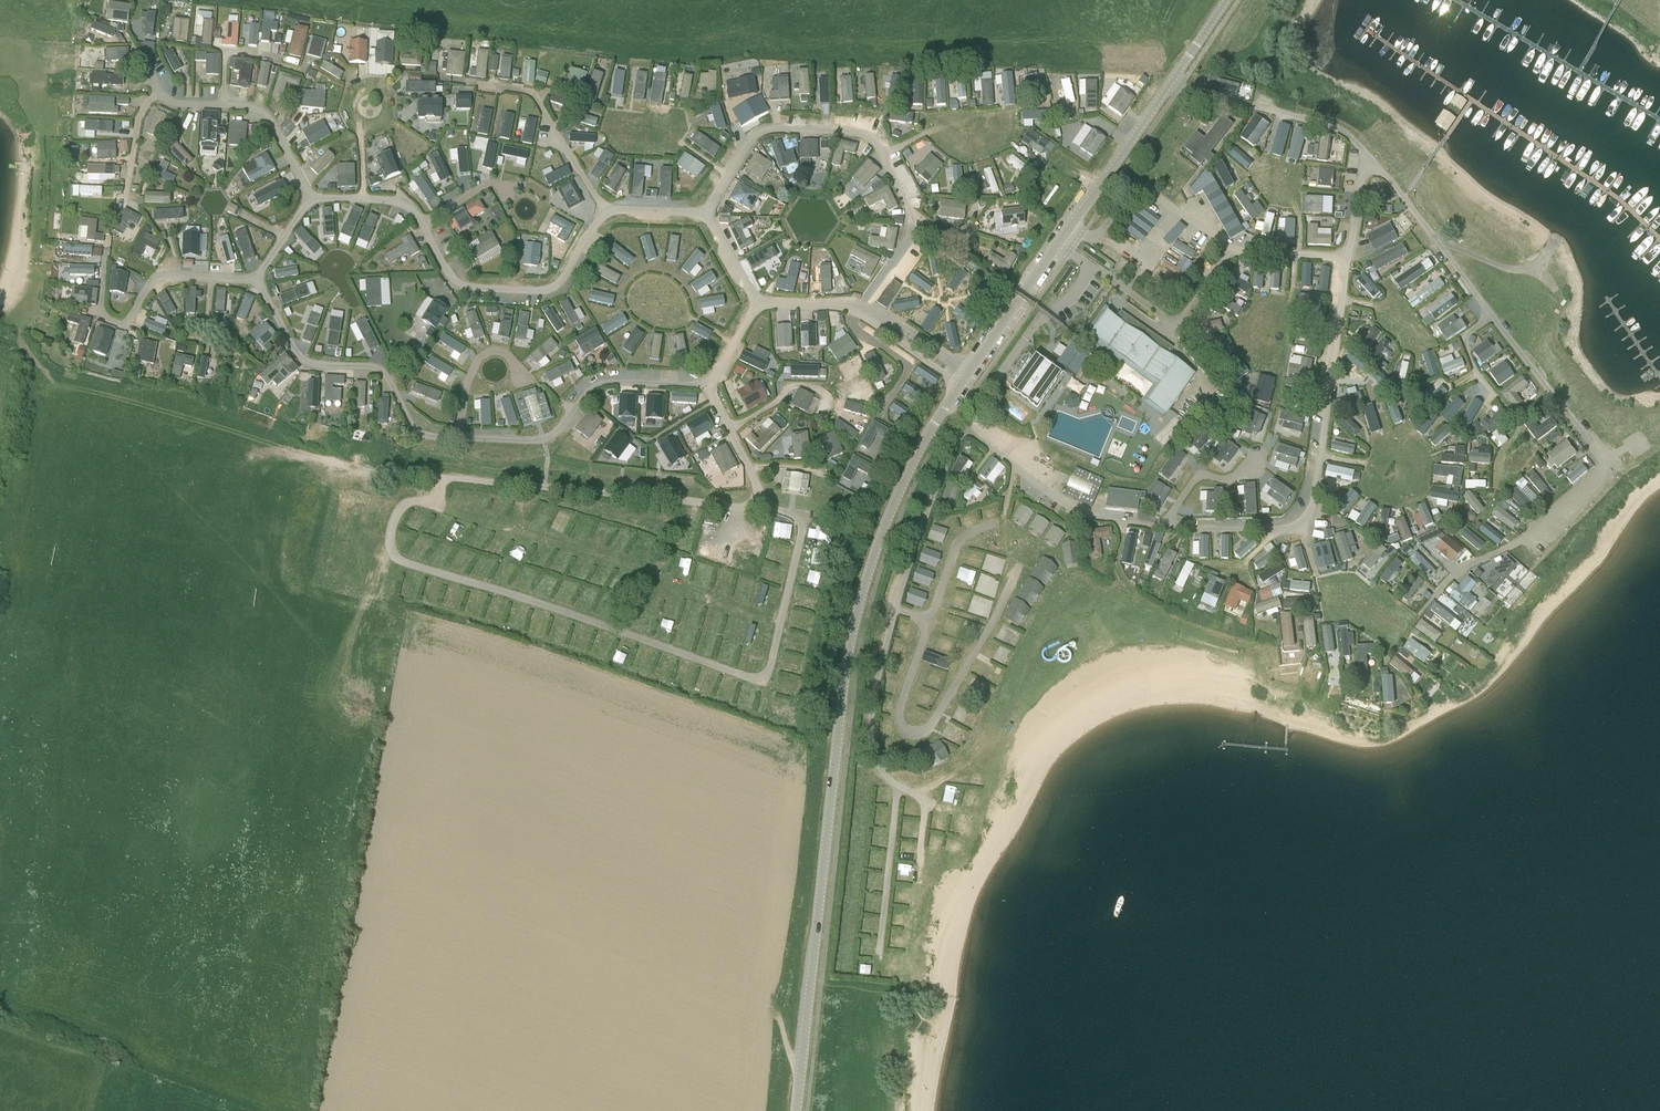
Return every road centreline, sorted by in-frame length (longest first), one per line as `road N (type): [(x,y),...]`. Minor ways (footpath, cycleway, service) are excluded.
road 1 (unclassified): [(796,1110),(852,632),(891,511),(960,386)]
road 2 (residential): [(1365,154),(1607,465),(1527,539),(1456,573)]
road 3 (residential): [(254,280),(300,364),(377,368),(414,431),(545,439),(597,385),(707,386)]
road 4 (residential): [(1163,527),(1277,531),(1310,518),(1348,258)]
road 5 (track): [(435,503),(650,571),(780,622)]
road 6 (residential): [(605,205),(551,290),(456,286),(407,203),(362,199)]
road 7 (residential): [(931,619),(901,704),(909,733),(931,727),(1020,564)]
road 8 (residential): [(310,196),(263,112),(168,103),(158,87),(138,102),(126,190)]
road 9 (residential): [(108,231),(99,313),(121,325),(162,271),(254,280)]
road 10 (residential): [(706,209),(761,129),(869,135),(884,152)]
road 11 (residential): [(605,205),(538,94),(456,81)]
road 12 (residential): [(1365,154),(1331,126),(1188,92),(1172,80)]
road 13 (residential): [(965,426),(1038,319),(1069,300),(1091,266)]
road 14 (residential): [(1231,248),(1141,188),(1130,191),(1097,234),(1073,227)]
road 15 (residential): [(965,426),(925,513),(895,607)]
road 16 (residential): [(1091,266),(1174,321),(1231,248)]
road 17 (residential): [(895,607),(871,738),(876,762),(898,785)]
road 18 (unclassified): [(1073,227),(1172,80)]
road 19 (residential): [(707,386),(766,508),(805,515)]
road 20 (residential): [(879,951),(898,785)]
road 21 (residential): [(1013,466),(1077,513),(1163,527)]
road 22 (unclassified): [(968,375),(1060,246)]
road 23 (residential): [(759,300),(851,306),(886,325)]
road 24 (residential): [(884,152),(911,210),(940,233),(969,243)]
road 25 (residential): [(1257,457),(1230,479),(1198,475),(1163,527)]
road 26 (residential): [(359,128),(384,124),(388,88),(369,78),(350,90),(344,109)]
road 27 (residential): [(931,619),(959,542),(997,524)]

